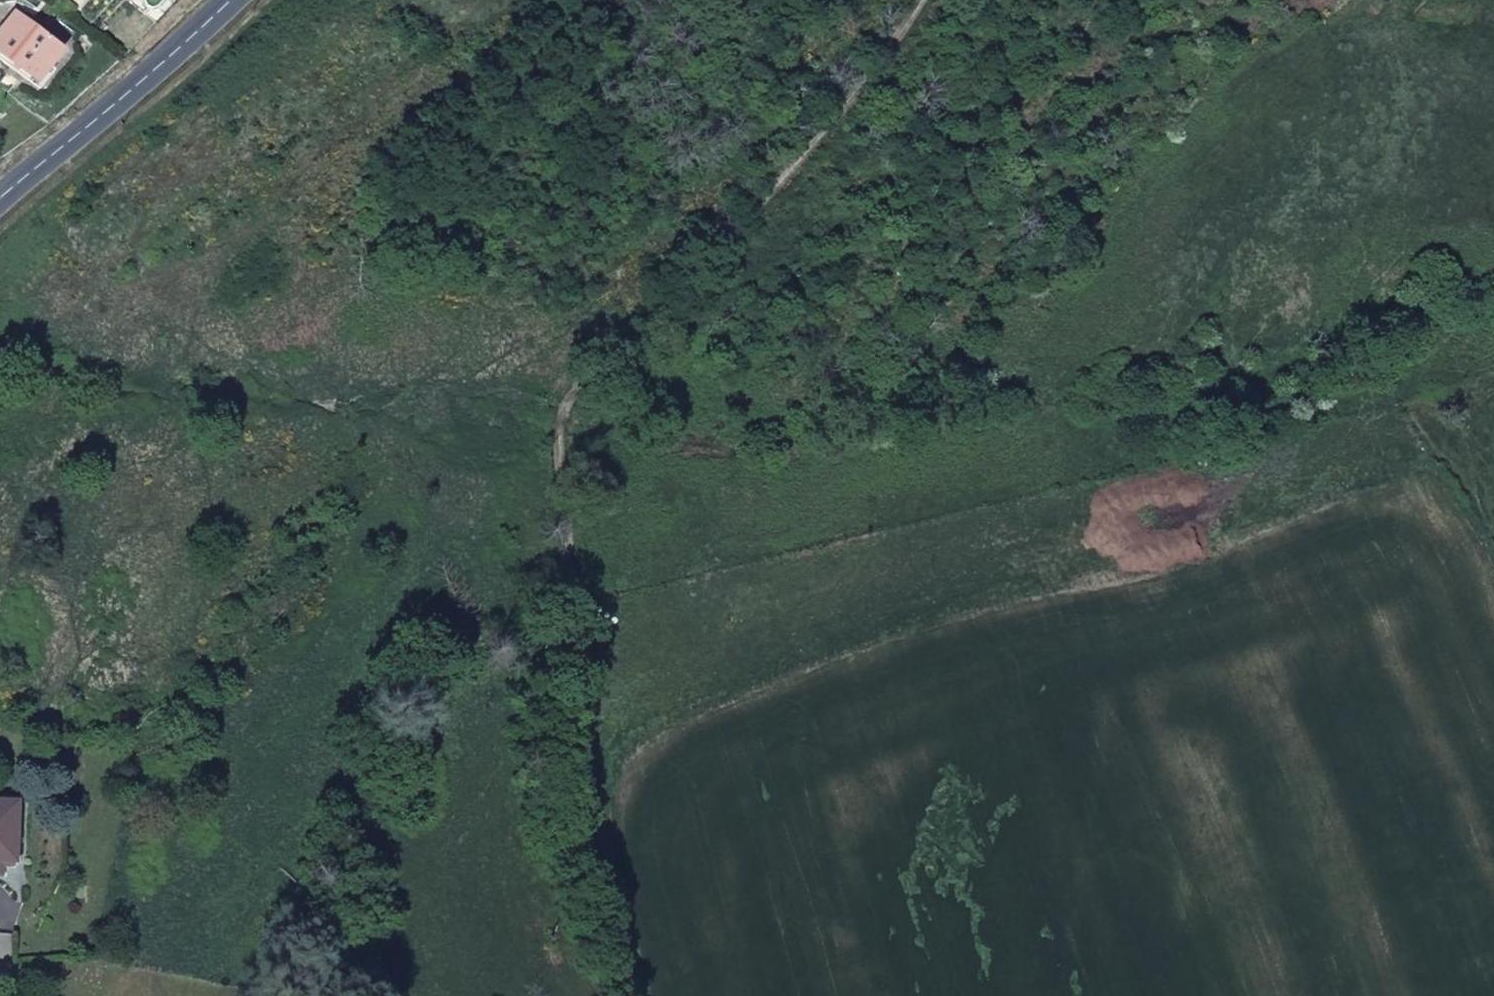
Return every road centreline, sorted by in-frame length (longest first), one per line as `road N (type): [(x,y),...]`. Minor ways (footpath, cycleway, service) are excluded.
road 1 (secondary): [(0,203),(234,0)]

